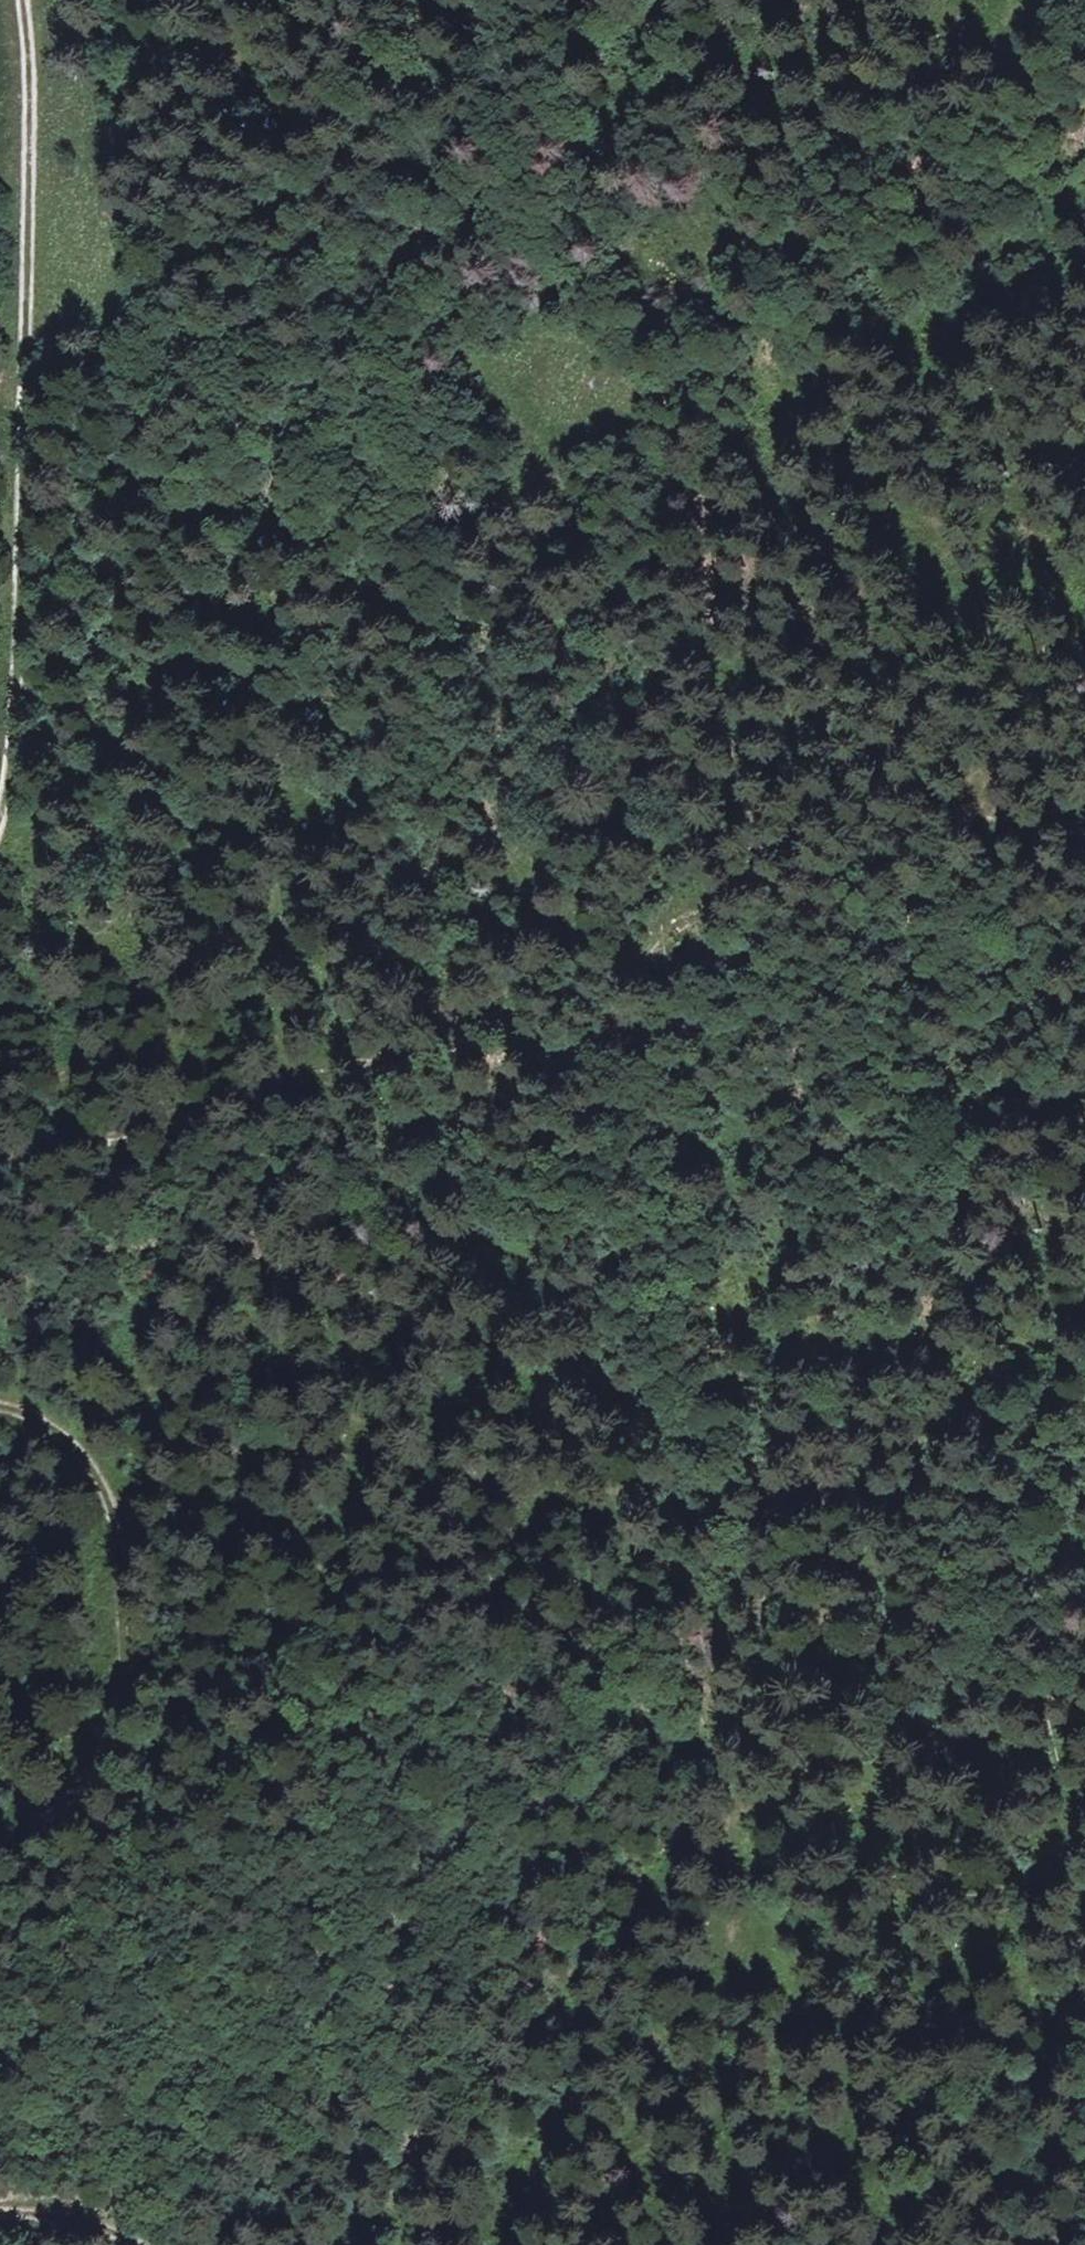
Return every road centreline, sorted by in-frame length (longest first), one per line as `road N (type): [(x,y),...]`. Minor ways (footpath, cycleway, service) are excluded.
road 1 (track): [(23,0),(29,114),(19,628),(0,825)]
road 2 (track): [(0,1405),(68,1434),(99,1471),(127,1551),(132,1629),(125,1700),(100,1755),(76,1788),(0,1851)]
road 3 (track): [(0,2217),(96,2222),(135,2244)]

